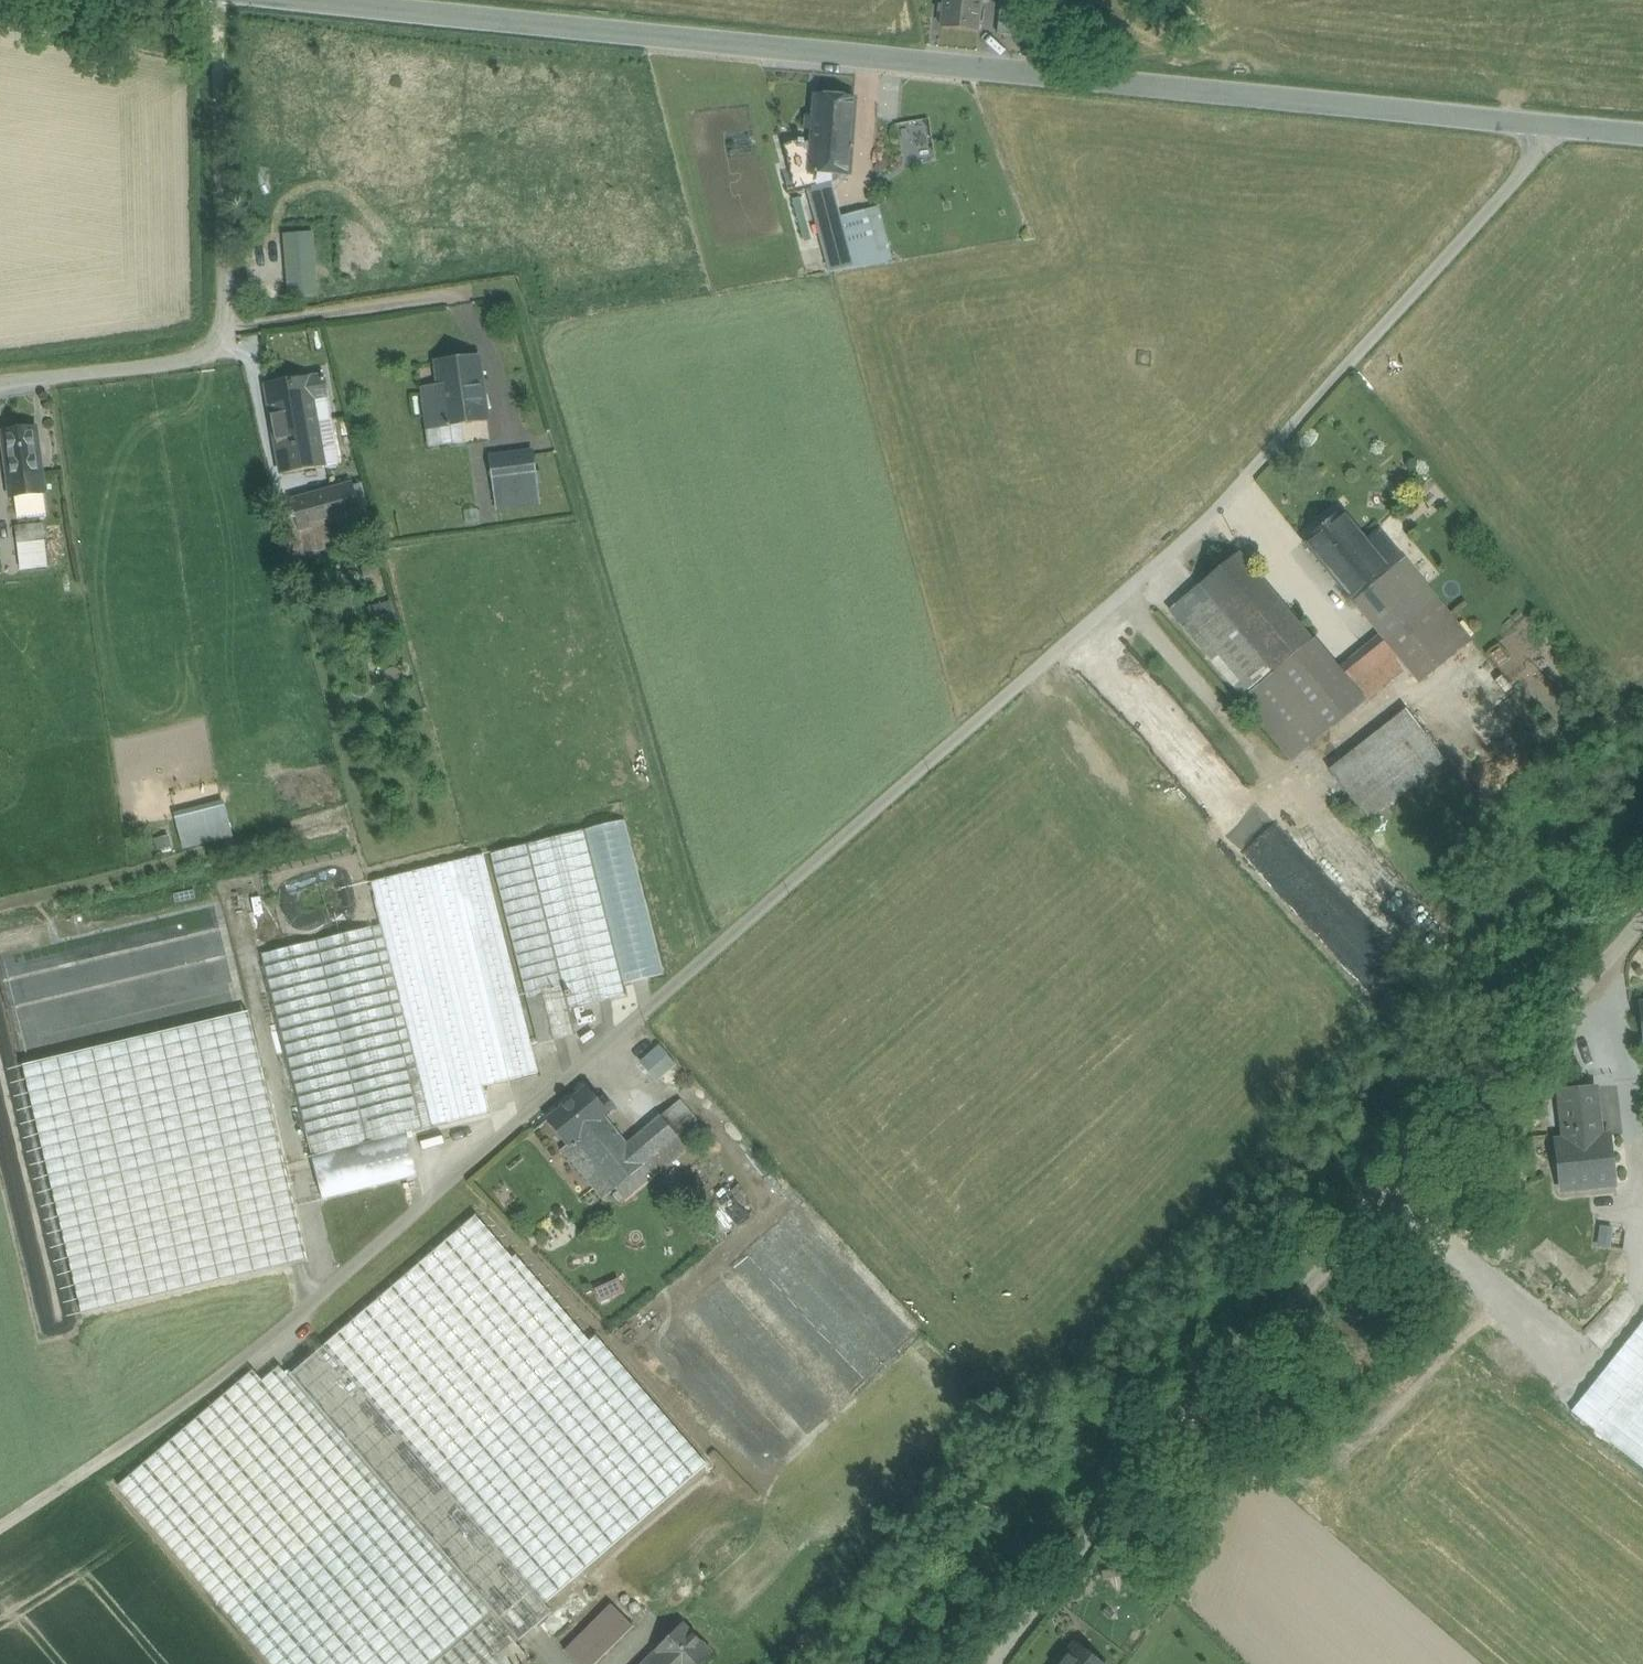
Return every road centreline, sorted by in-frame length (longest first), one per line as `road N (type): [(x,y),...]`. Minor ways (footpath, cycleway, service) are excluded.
road 1 (track): [(0,1537),(273,1342),(1176,554),(1462,256),(1558,128)]
road 2 (residential): [(375,0),(1009,75),(1642,137)]
road 3 (track): [(997,1663),(1642,893)]
road 4 (residential): [(214,0),(231,329),(214,353),(0,384)]
road 5 (track): [(482,291),(231,329)]

